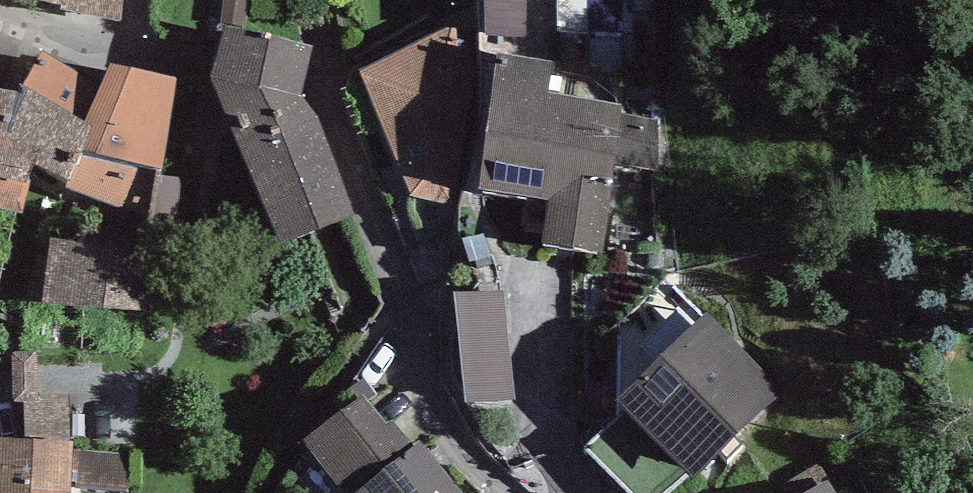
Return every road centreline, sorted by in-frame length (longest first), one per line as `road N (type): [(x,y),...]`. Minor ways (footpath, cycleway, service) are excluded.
road 1 (residential): [(322,85),(408,309),(428,386),(468,455),(506,492)]

